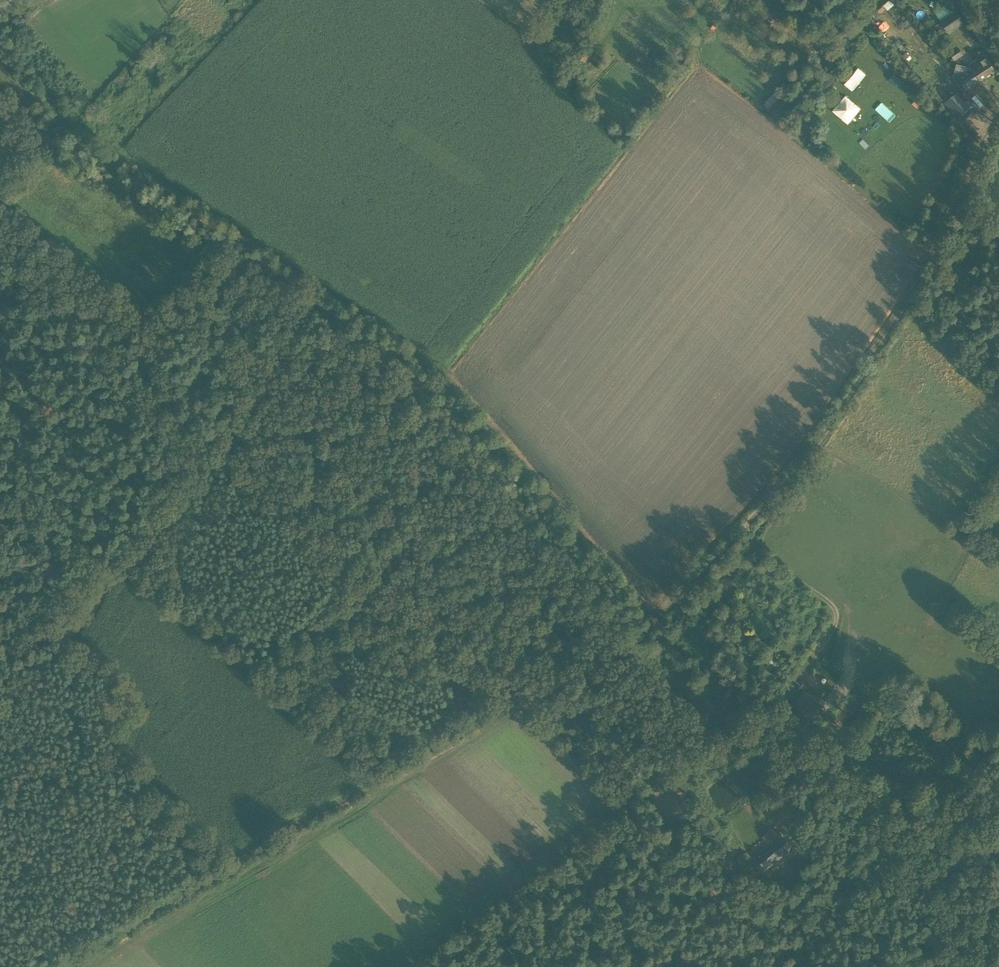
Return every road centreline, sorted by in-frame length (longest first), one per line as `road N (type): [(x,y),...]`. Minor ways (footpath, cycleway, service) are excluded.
road 1 (track): [(654,619),(416,343),(42,95),(0,34)]
road 2 (track): [(515,709),(723,901),(767,906),(866,888),(942,885),(998,789)]
road 3 (track): [(515,709),(385,783),(264,837),(217,875),(59,966)]
road 4 (track): [(198,446),(289,508),(515,709)]
road 5 (track): [(0,700),(91,616),(115,559),(198,446)]
road 6 (track): [(515,709),(621,648),(741,528)]
road 7 (track): [(198,446),(130,396),(55,323),(0,251)]

